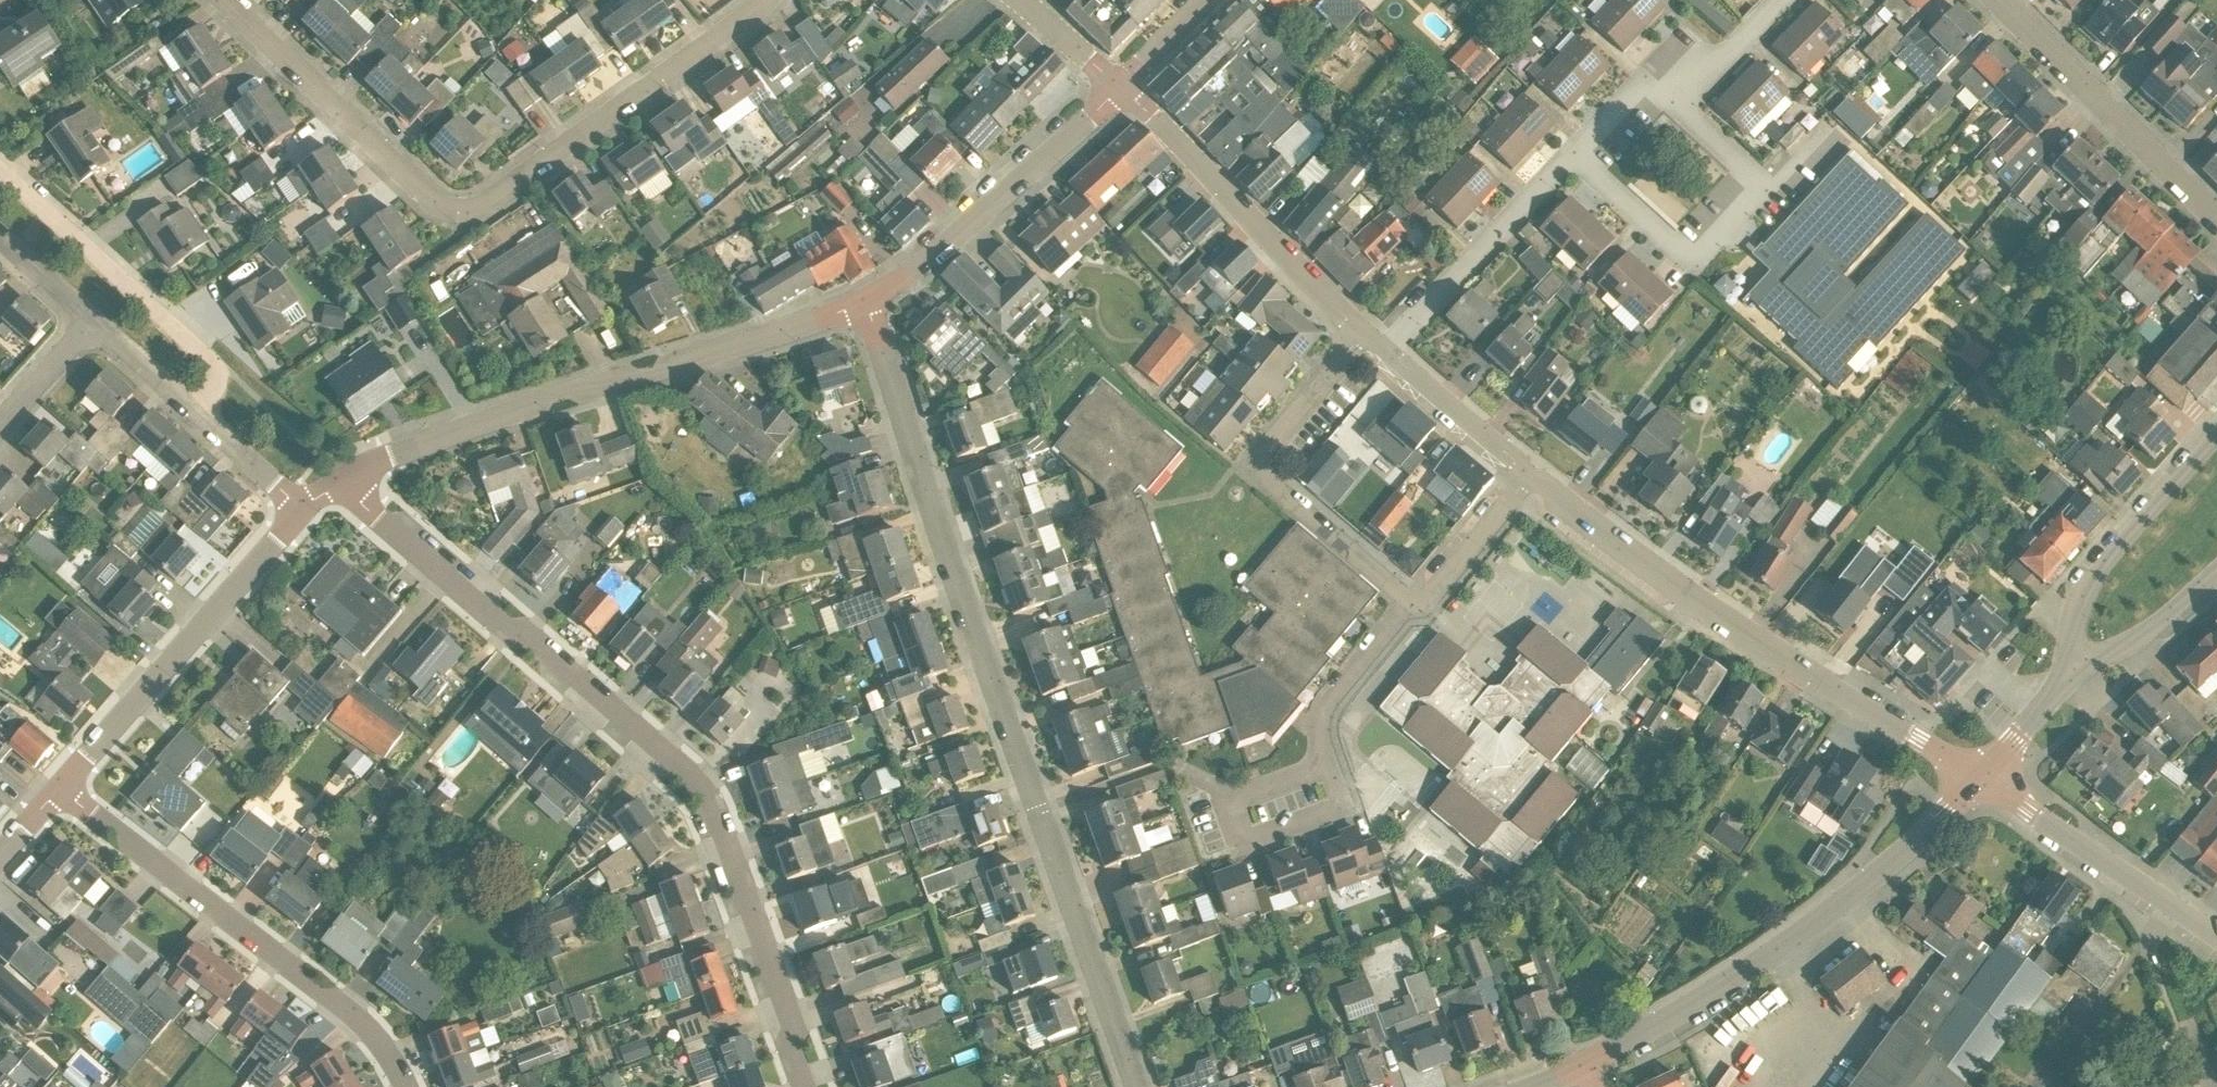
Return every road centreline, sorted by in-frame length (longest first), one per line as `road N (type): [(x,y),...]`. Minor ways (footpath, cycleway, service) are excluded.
road 1 (residential): [(1139,1086),(864,300)]
road 2 (residential): [(811,1086),(728,862),(688,790),(660,756),(344,480)]
road 3 (residential): [(225,0),(432,200),(460,211),(491,200),(764,0)]
road 4 (residential): [(344,480),(537,406),(864,300)]
road 5 (residential): [(1981,779),(1690,598),(1530,474)]
road 6 (tertiary): [(1587,1063),(1762,960),(1874,876),(1981,779)]
road 7 (residential): [(407,1086),(353,1017),(61,791)]
road 8 (residential): [(1575,155),(1689,257),(1705,256),(1760,186),(1672,104)]
road 9 (residential): [(61,791),(304,509)]
road 10 (residential): [(1418,603),(1271,480),(1266,458),(1363,334)]
road 11 (residential): [(1363,334),(1315,294),(1121,86)]
road 12 (residential): [(203,415),(213,382),(201,348),(0,168)]
road 13 (residential): [(864,300),(900,280),(1024,178),(1121,86)]
road 14 (residential): [(2216,218),(1997,0)]
road 15 (tertiary): [(2216,939),(1981,779)]
road 16 (tertiary): [(2216,439),(2084,597),(2073,669)]
road 17 (residential): [(1386,353),(1575,155)]
road 18 (residential): [(1329,768),(1321,718),(1418,603)]
road 19 (residential): [(1530,474),(1386,353)]
road 20 (residential): [(1329,768),(1343,805),(1246,839),(1233,806)]
road 21 (tertiary): [(2073,669),(2145,637),(2216,571)]
road 22 (residential): [(1418,603),(1530,474)]
road 23 (residential): [(1672,104),(1780,0)]
road 24 (tertiary): [(2073,669),(1981,779)]
road 25 (residential): [(203,415),(95,322)]
road 26 (residential): [(0,425),(95,322)]
road 27 (residential): [(304,509),(203,415)]
road 28 (residential): [(1121,86),(1021,0)]
road 29 (residential): [(1575,155),(1633,93),(1658,93),(1672,104)]
road 30 (residential): [(95,322),(0,237)]
road 31 (residential): [(1121,86),(1210,0)]

